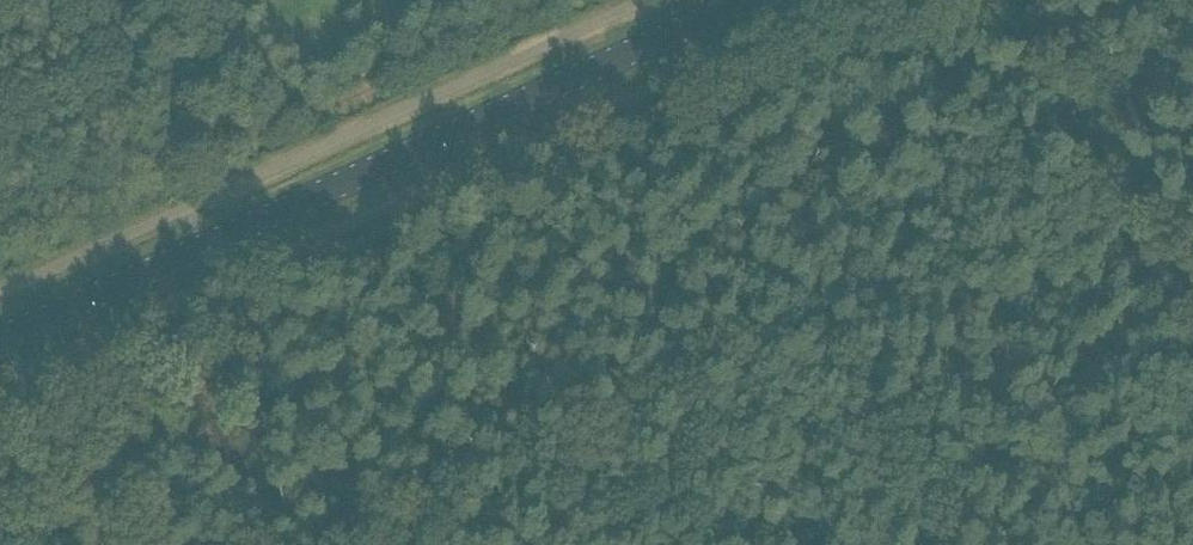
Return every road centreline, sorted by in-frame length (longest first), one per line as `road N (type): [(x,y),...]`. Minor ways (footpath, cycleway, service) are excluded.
road 1 (track): [(1106,197),(976,189),(789,270),(757,298),(701,384),(328,544)]
road 2 (tertiary): [(0,343),(747,0)]
road 3 (track): [(1192,322),(967,0)]
road 4 (track): [(120,544),(0,477)]

